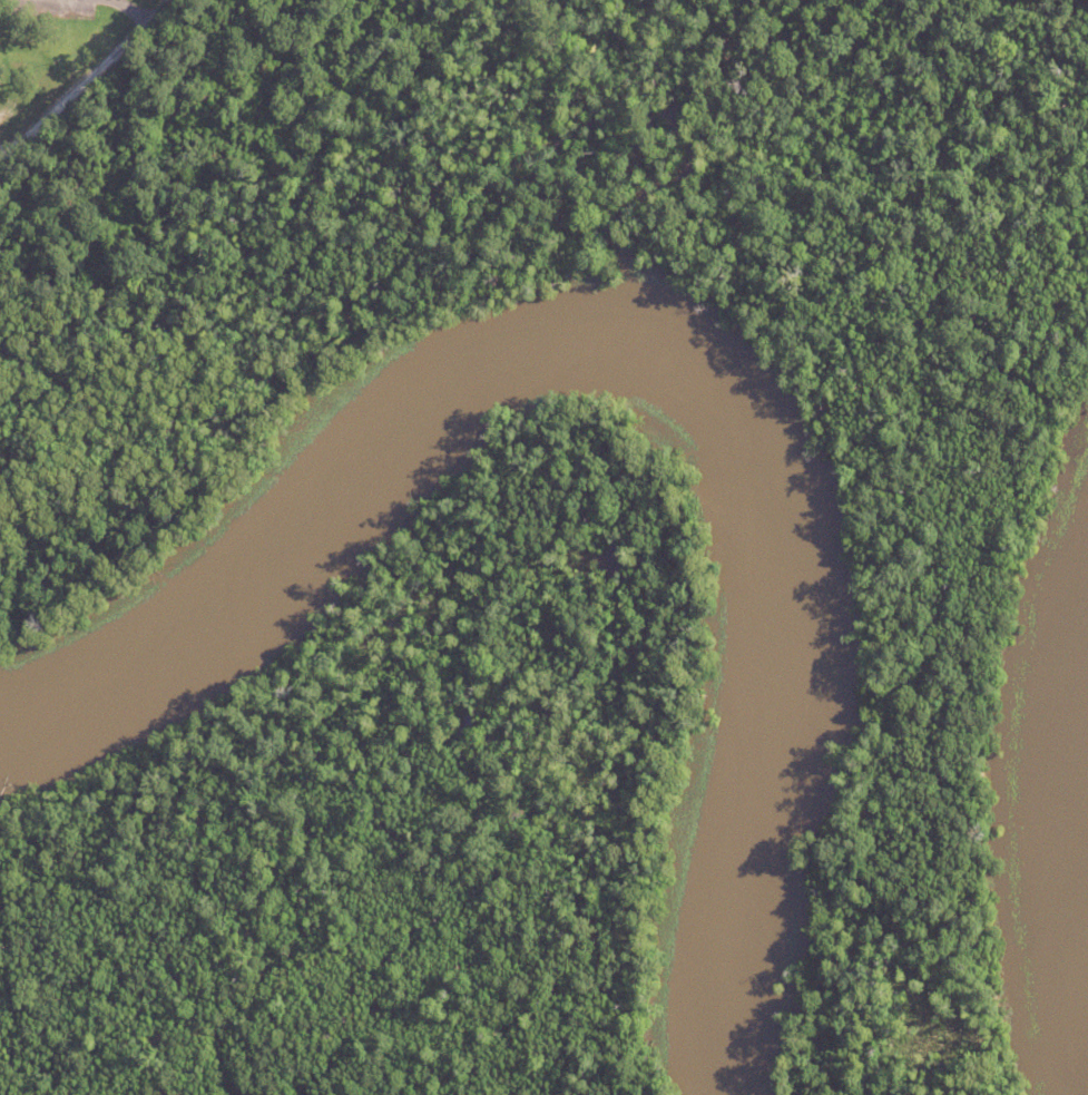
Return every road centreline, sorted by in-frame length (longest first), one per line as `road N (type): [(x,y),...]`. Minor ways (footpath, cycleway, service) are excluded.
road 1 (track): [(0,157),(150,17)]

